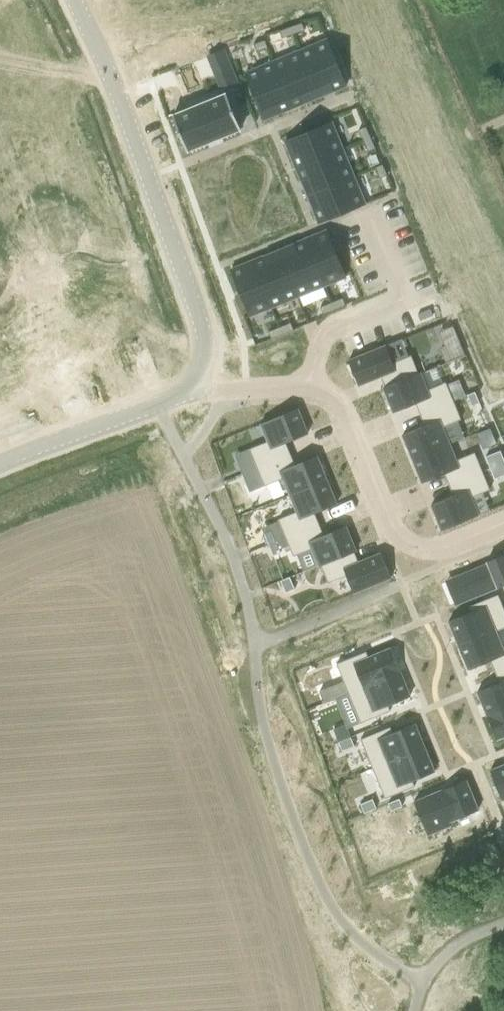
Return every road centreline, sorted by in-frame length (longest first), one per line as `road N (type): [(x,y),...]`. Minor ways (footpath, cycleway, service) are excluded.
road 1 (residential): [(503,523),(405,562),(340,394),(308,375),(203,375)]
road 2 (residential): [(74,0),(203,334),(203,375)]
road 3 (residential): [(203,375),(172,398),(0,465)]

